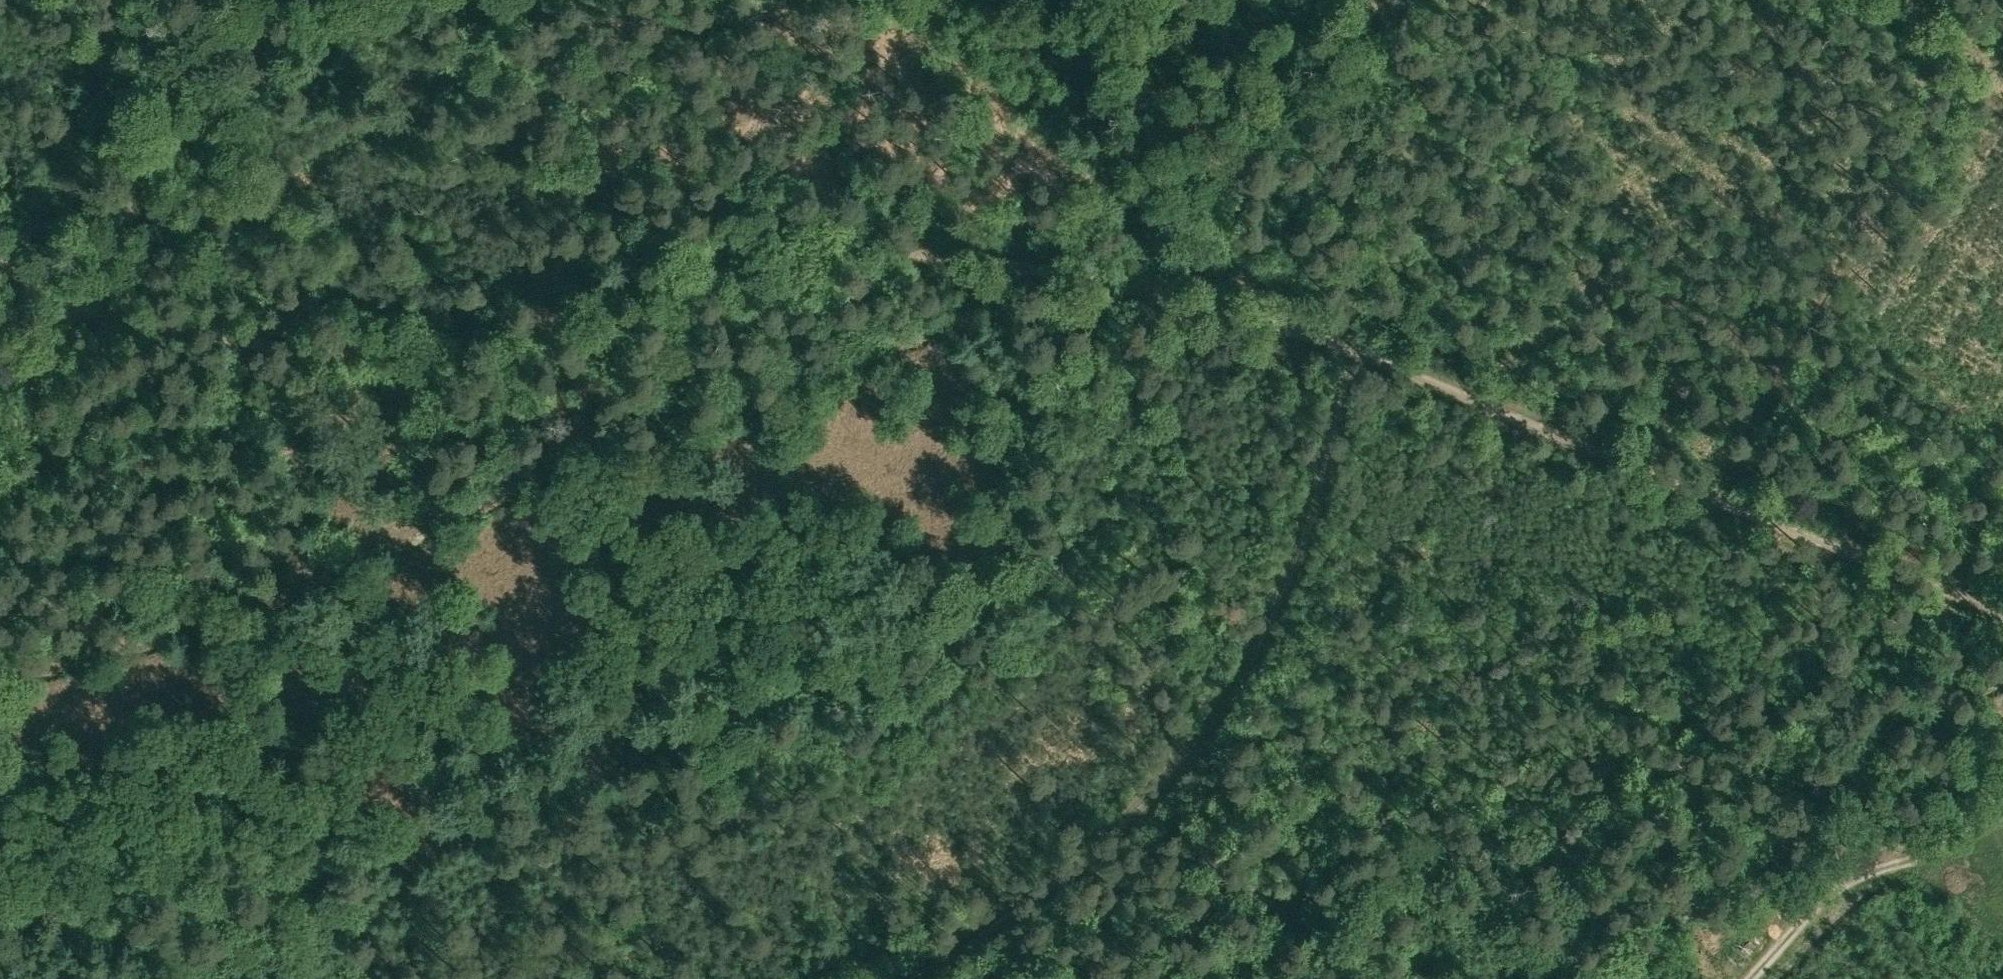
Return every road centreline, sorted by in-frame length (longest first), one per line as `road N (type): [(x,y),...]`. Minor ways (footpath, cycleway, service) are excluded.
road 1 (track): [(2002,601),(1468,390),(1294,329),(1041,263),(837,251),(767,257),(474,336),(350,355),(243,358),(137,339),(62,302),(134,200),(221,116),(383,0)]
road 2 (track): [(1358,351),(1310,542),(1216,716),(1035,895),(893,978)]
road 3 (track): [(30,355),(0,533)]

